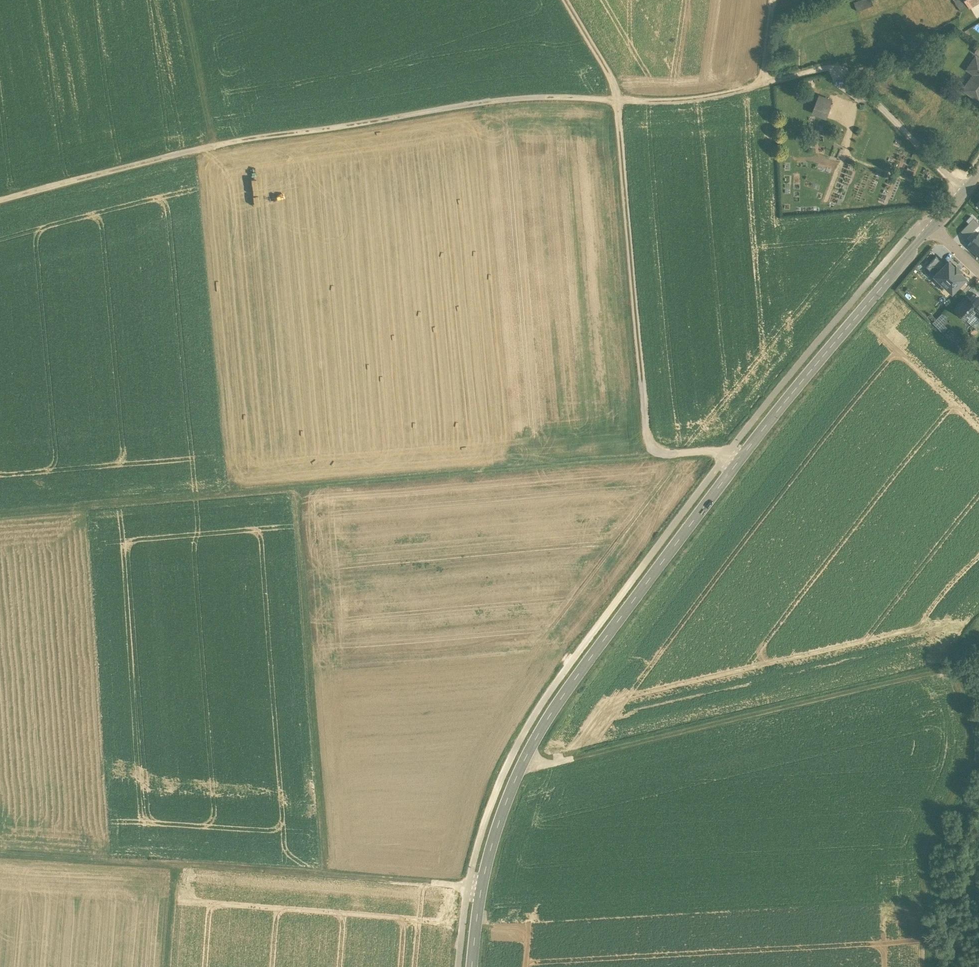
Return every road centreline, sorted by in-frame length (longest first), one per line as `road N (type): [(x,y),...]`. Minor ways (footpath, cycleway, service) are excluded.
road 1 (tertiary): [(934,226),(753,441),(550,715),(490,850),(472,966)]
road 2 (track): [(322,875),(294,489),(715,451),(736,464)]
road 3 (track): [(769,82),(679,102),(493,101),(210,146),(0,200)]
road 4 (track): [(481,890),(0,854)]
road 5 (track): [(649,456),(617,101)]
road 6 (track): [(963,190),(839,66),(769,82),(772,0)]
road 7 (track): [(294,489),(0,513)]
road 8 (track): [(184,0),(215,145)]

